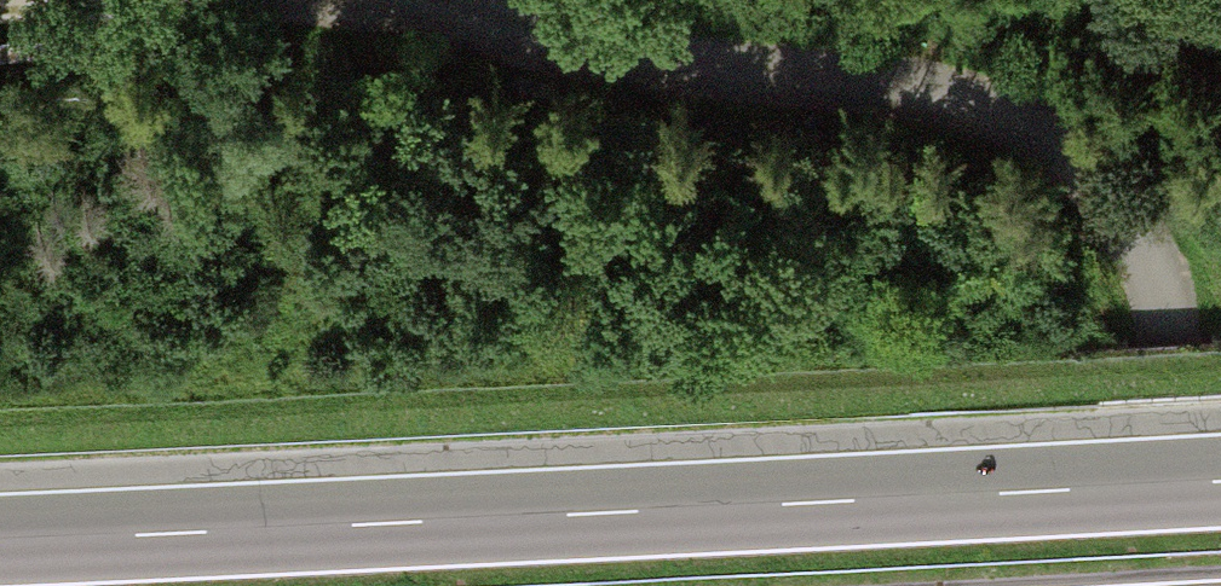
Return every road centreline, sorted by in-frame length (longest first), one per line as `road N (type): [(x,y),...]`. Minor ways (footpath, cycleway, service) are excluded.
road 1 (track): [(0,5),(469,17),(681,65),(973,98),(1093,179),(1169,303),(1199,585)]
road 2 (motorway): [(1220,480),(0,541)]

